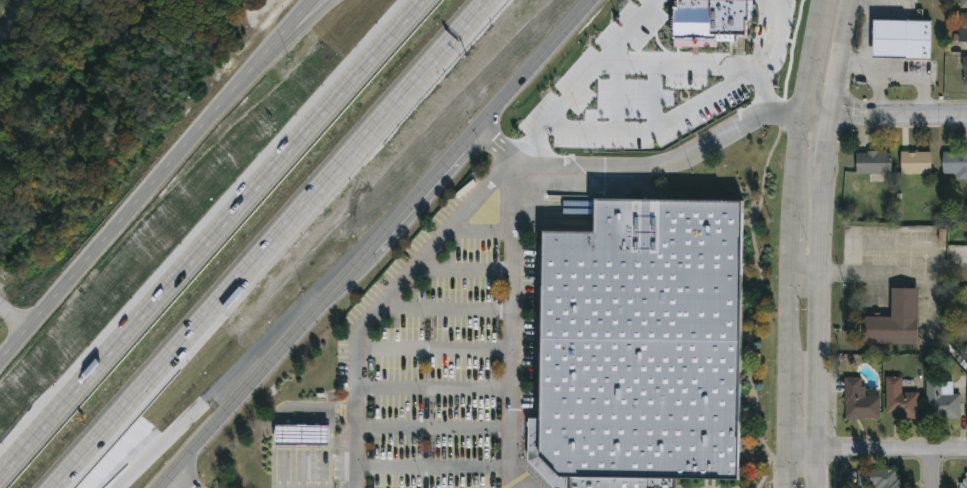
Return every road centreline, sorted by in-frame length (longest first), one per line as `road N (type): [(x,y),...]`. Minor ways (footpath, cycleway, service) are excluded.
road 1 (motorway): [(51,487),(488,0)]
road 2 (secondary): [(158,487),(590,0)]
road 3 (motorway): [(428,0),(0,474)]
road 4 (secondary): [(310,0),(0,358)]
road 5 (tertiary): [(818,487),(822,172)]
road 6 (motorway): [(126,487),(320,305)]
road 7 (residential): [(787,448),(966,454)]
road 8 (residential): [(803,112),(966,115)]
road 9 (motorway): [(333,0),(224,96)]

